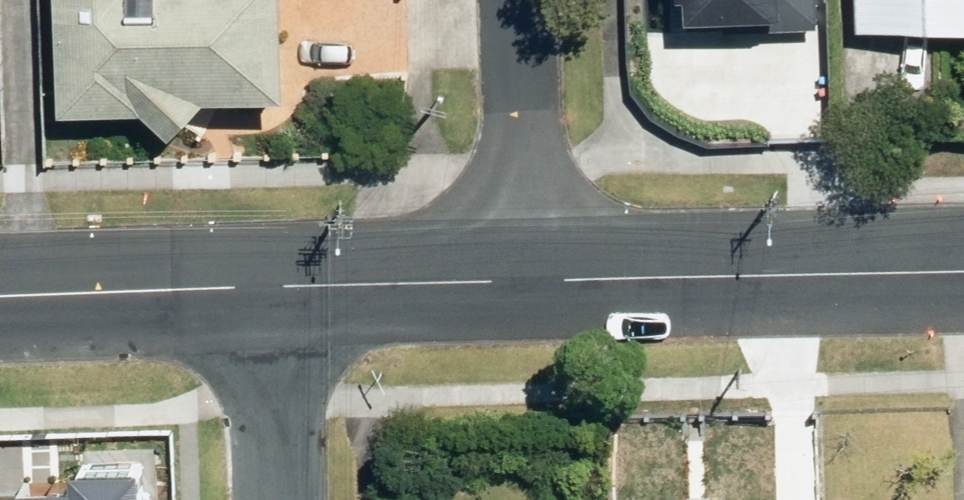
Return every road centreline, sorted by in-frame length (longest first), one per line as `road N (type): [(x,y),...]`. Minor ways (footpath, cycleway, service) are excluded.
road 1 (secondary): [(532,284),(963,271)]
road 2 (secondary): [(0,299),(295,289)]
road 3 (residential): [(532,284),(521,0)]
road 4 (secondary): [(295,289),(532,284)]
road 5 (residential): [(295,289),(301,499)]

